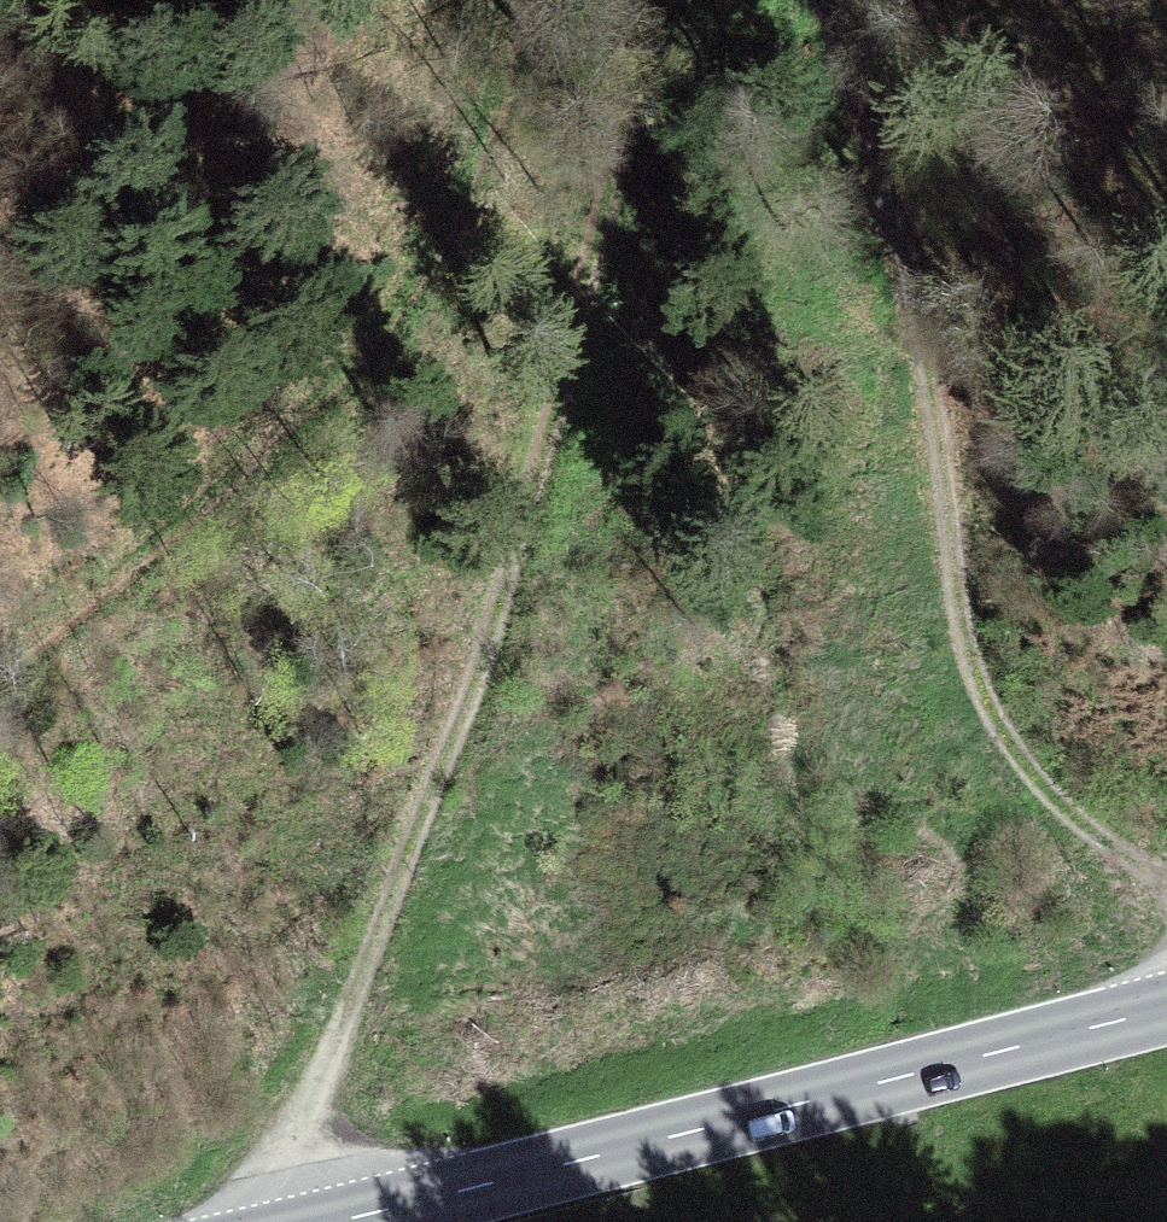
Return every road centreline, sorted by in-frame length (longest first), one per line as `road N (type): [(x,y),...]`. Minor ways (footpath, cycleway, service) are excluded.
road 1 (track): [(312,1221),(310,1101),(503,643),(649,96),(658,0)]
road 2 (track): [(1166,869),(1076,820),(1028,771),(995,720),(971,656),(882,121),(847,0)]
road 3 (track): [(525,0),(487,132),(433,262),(354,375),(279,447),(0,676)]
road 4 (secondary): [(339,1221),(1166,1009)]

